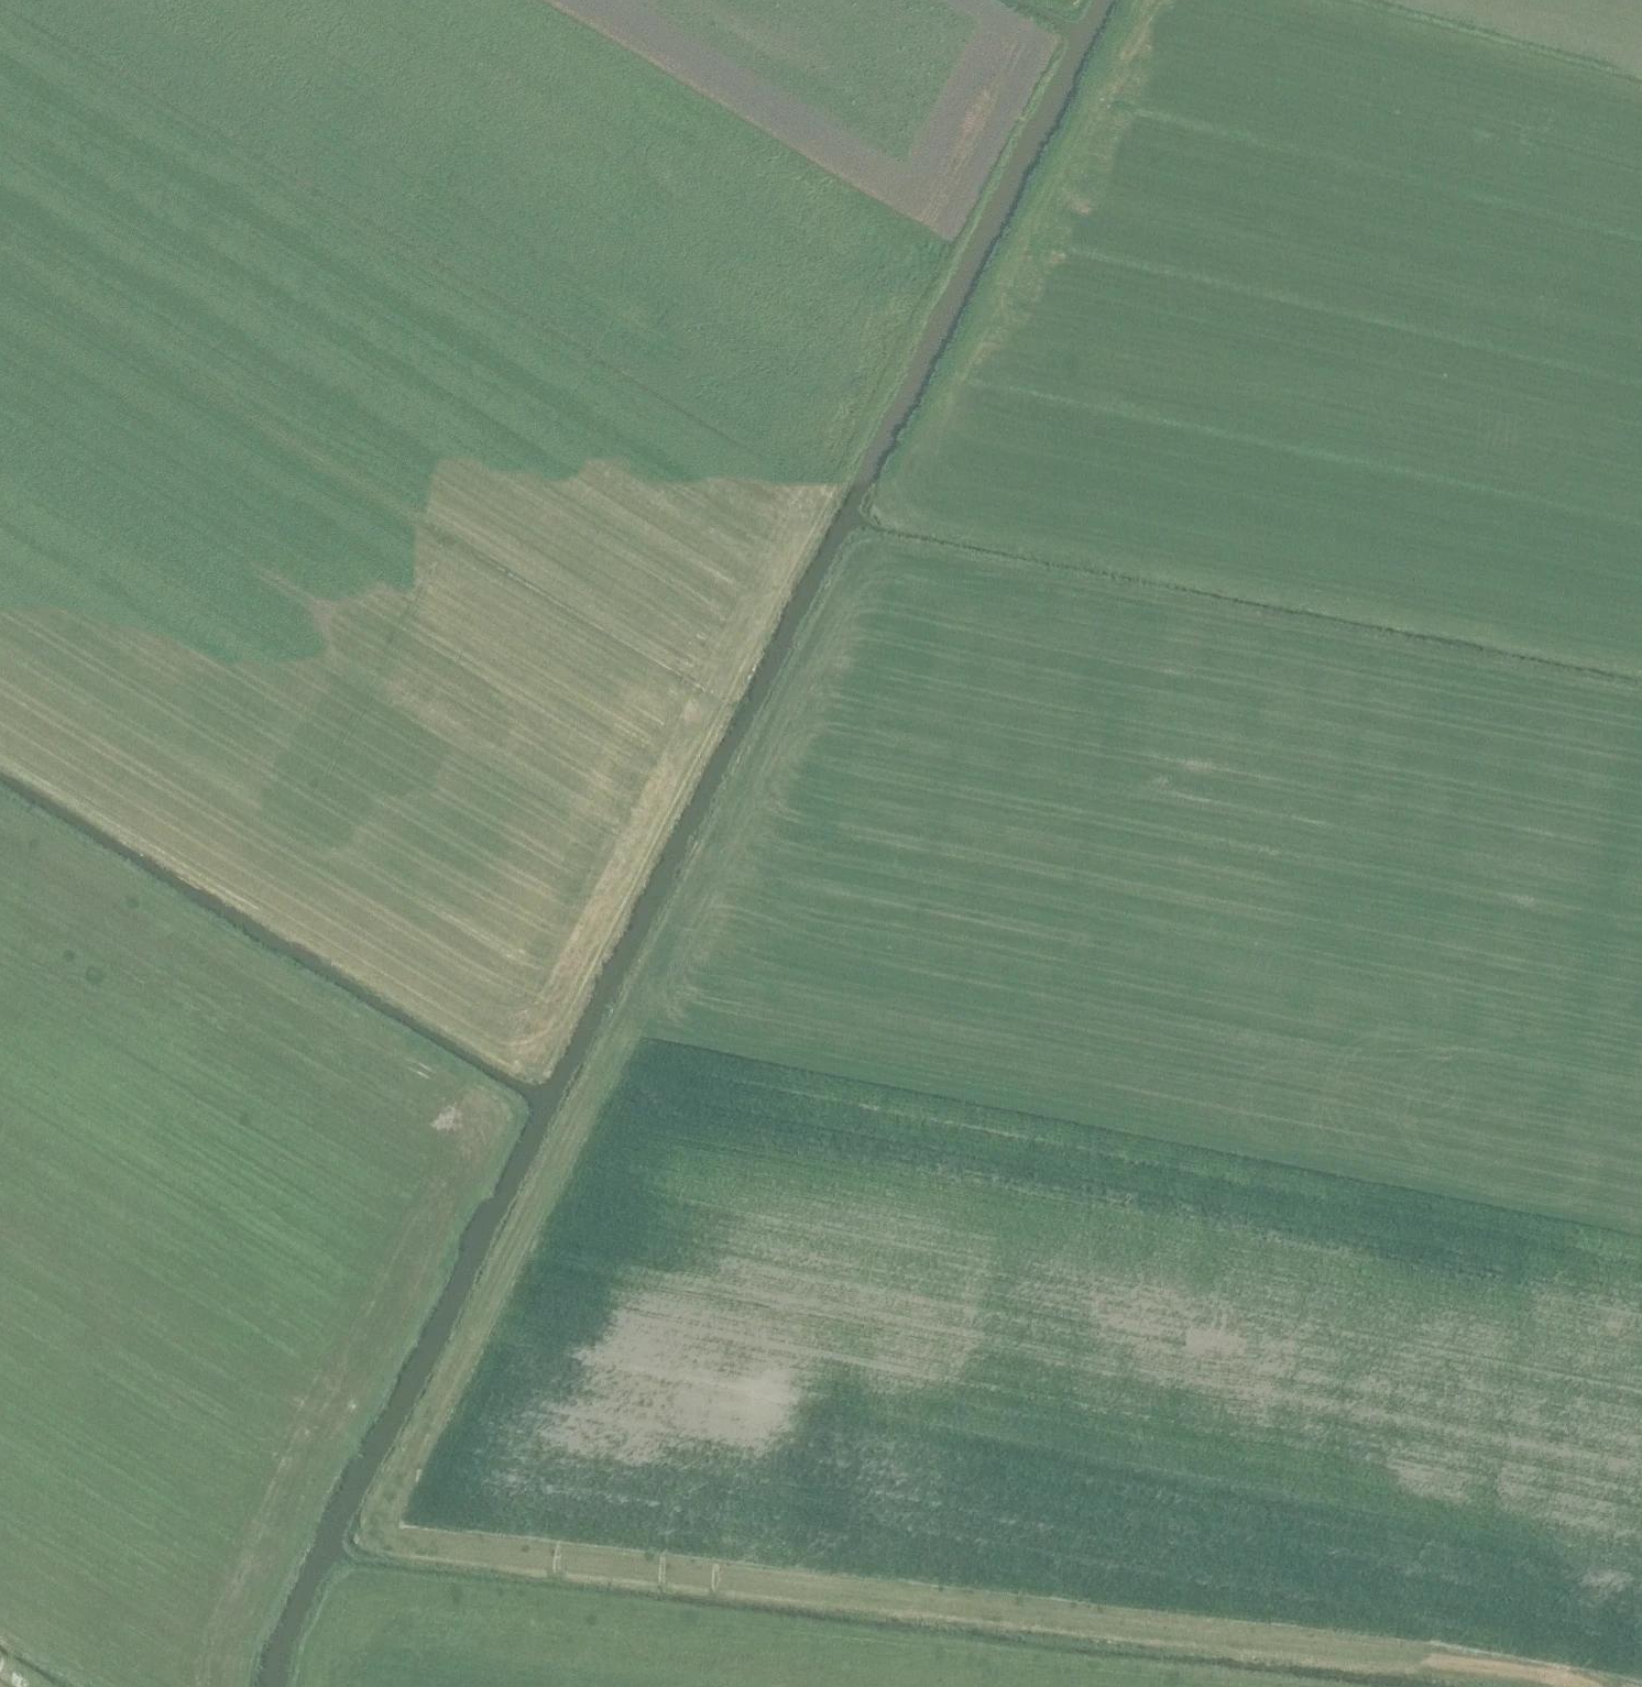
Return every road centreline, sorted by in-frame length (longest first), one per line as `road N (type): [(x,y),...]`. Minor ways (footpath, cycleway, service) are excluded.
road 1 (track): [(1400,1659),(1548,1675),(1581,1686)]

